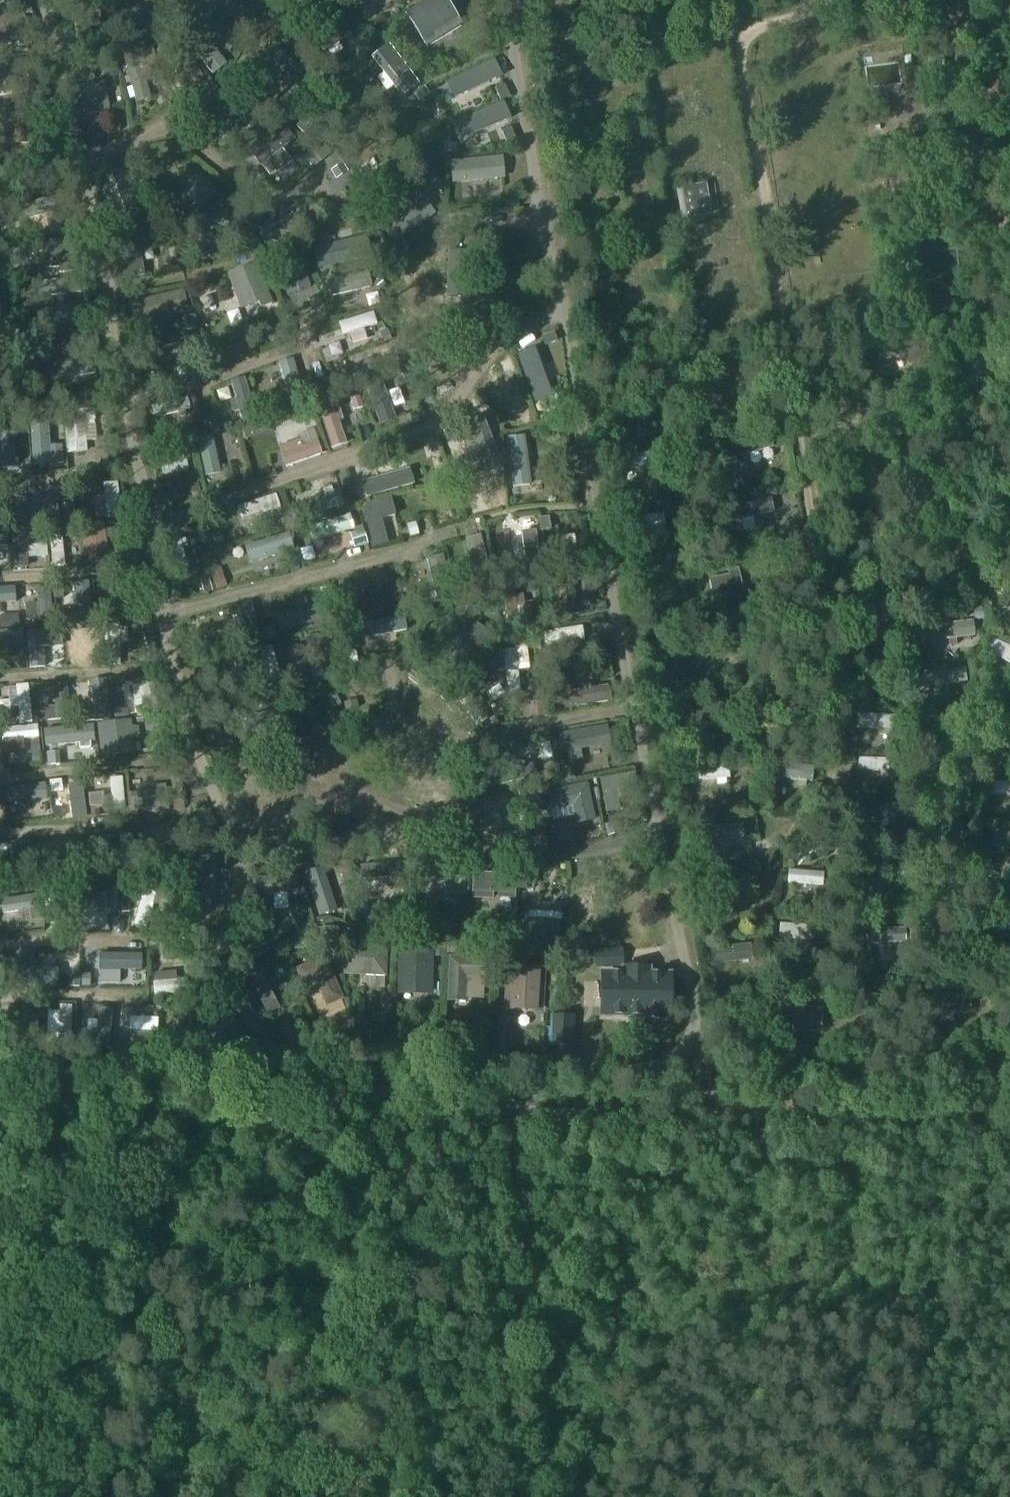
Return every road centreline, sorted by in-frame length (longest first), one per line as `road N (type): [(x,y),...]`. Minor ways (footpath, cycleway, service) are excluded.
road 1 (track): [(1009,1120),(514,1107),(266,1083),(0,1074)]
road 2 (track): [(514,1107),(543,1496)]
road 3 (track): [(0,1133),(21,1149),(52,1216),(34,1320),(27,1496)]

